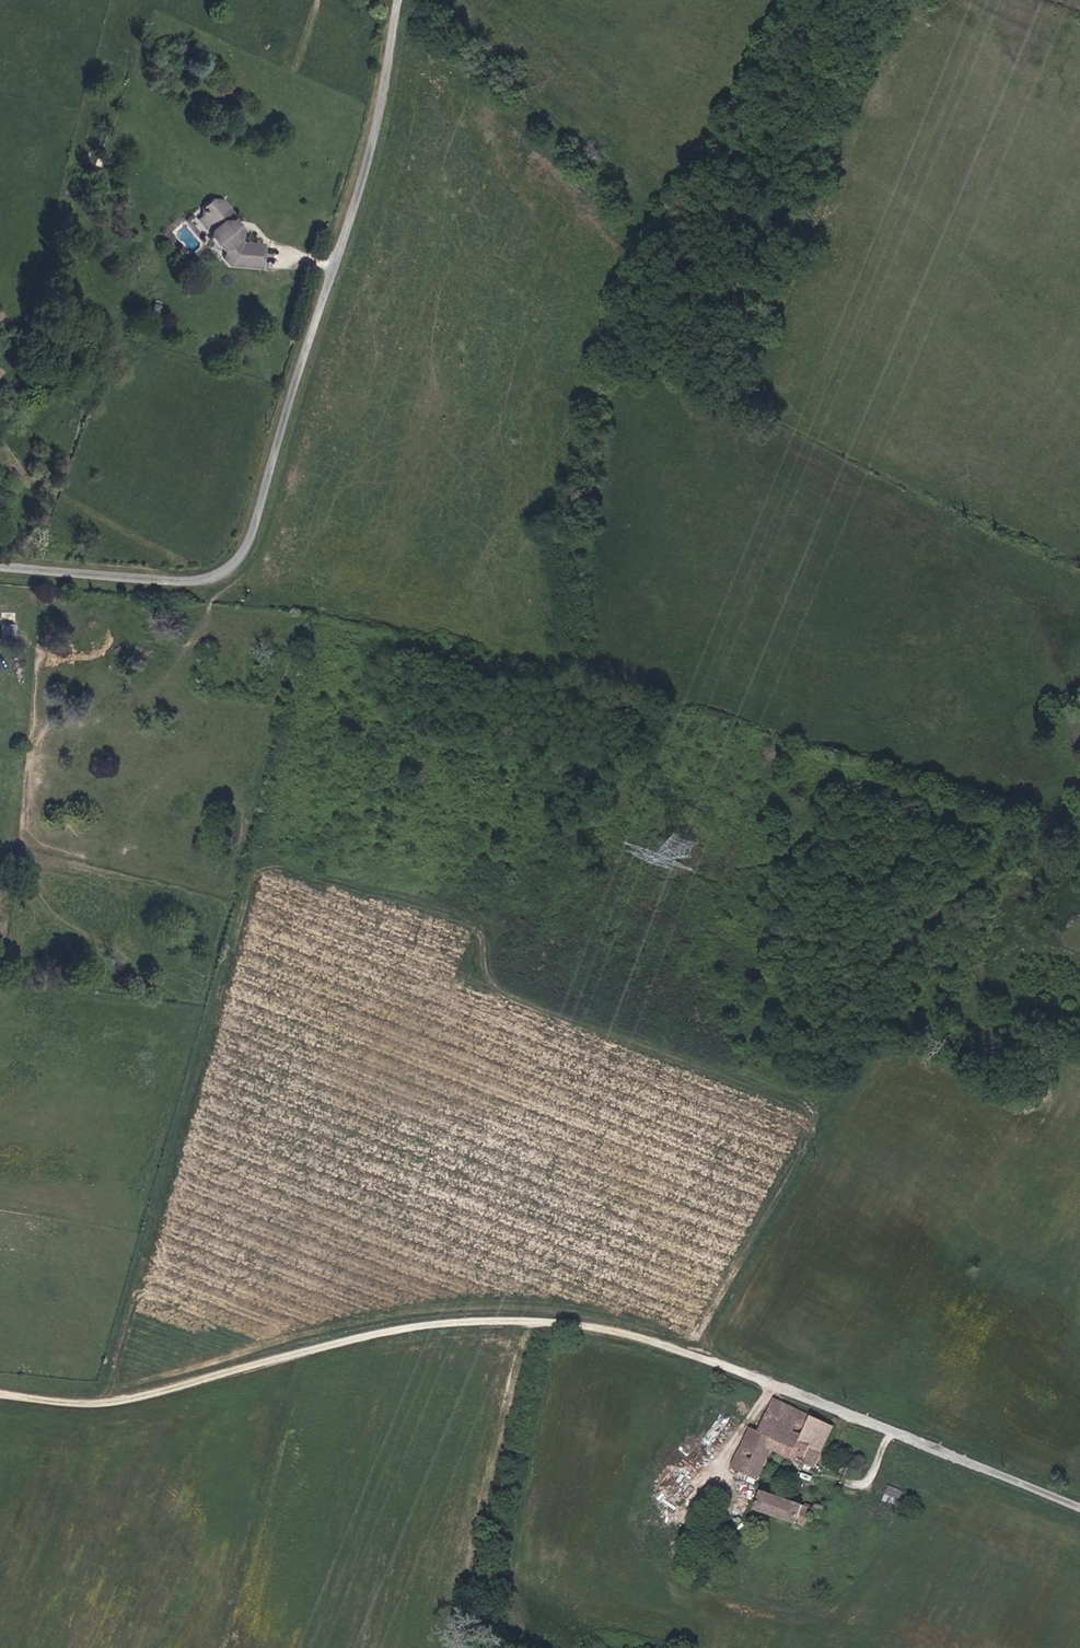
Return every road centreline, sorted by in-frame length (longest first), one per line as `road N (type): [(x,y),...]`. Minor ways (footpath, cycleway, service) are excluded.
road 1 (track): [(1079,1505),(698,1354),(520,1322),(412,1326),(97,1405),(0,1395)]
road 2 (unclassified): [(406,0),(384,115),(244,559),(214,577),(0,563)]

